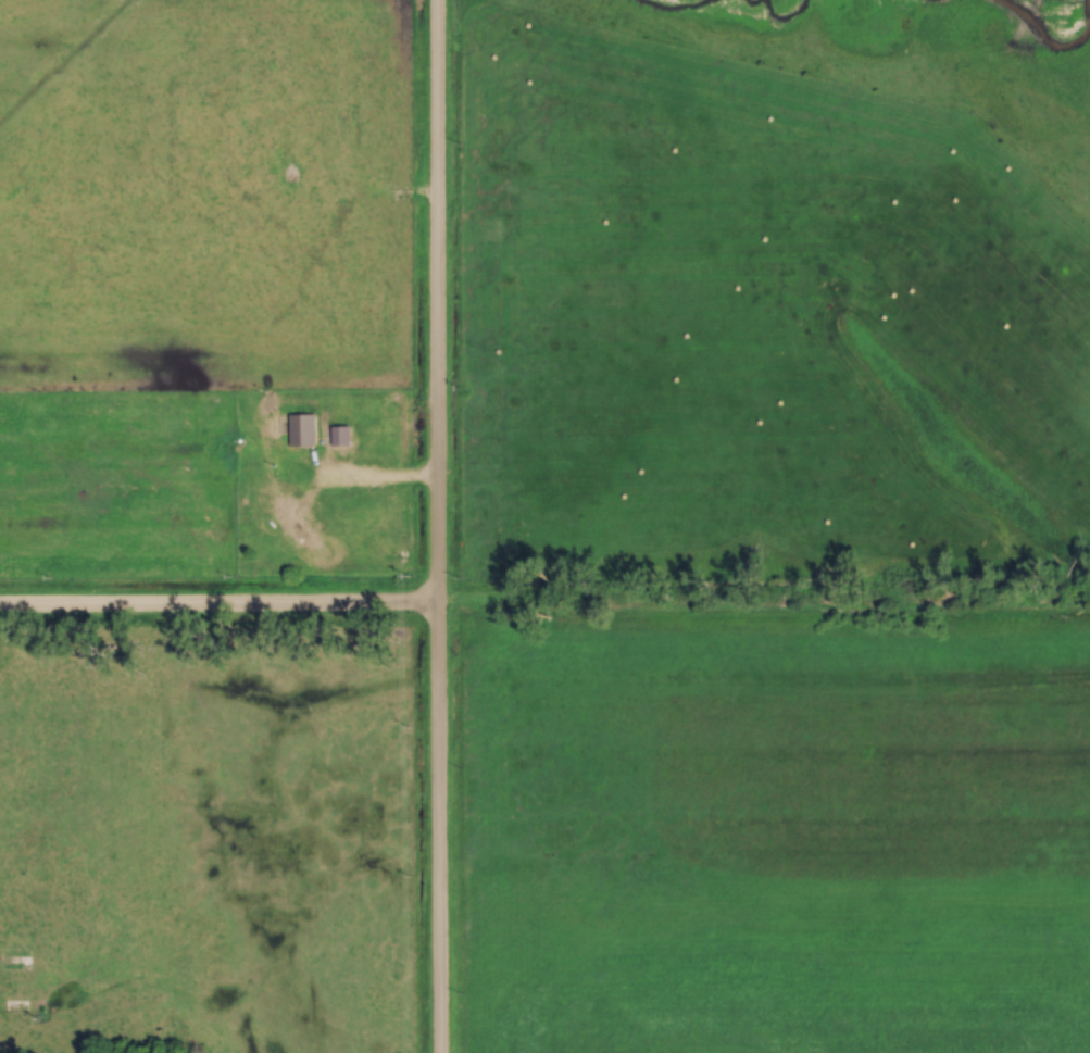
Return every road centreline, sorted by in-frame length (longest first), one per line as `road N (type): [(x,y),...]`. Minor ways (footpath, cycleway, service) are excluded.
road 1 (residential): [(437,0),(438,1052)]
road 2 (residential): [(0,614),(439,613)]

